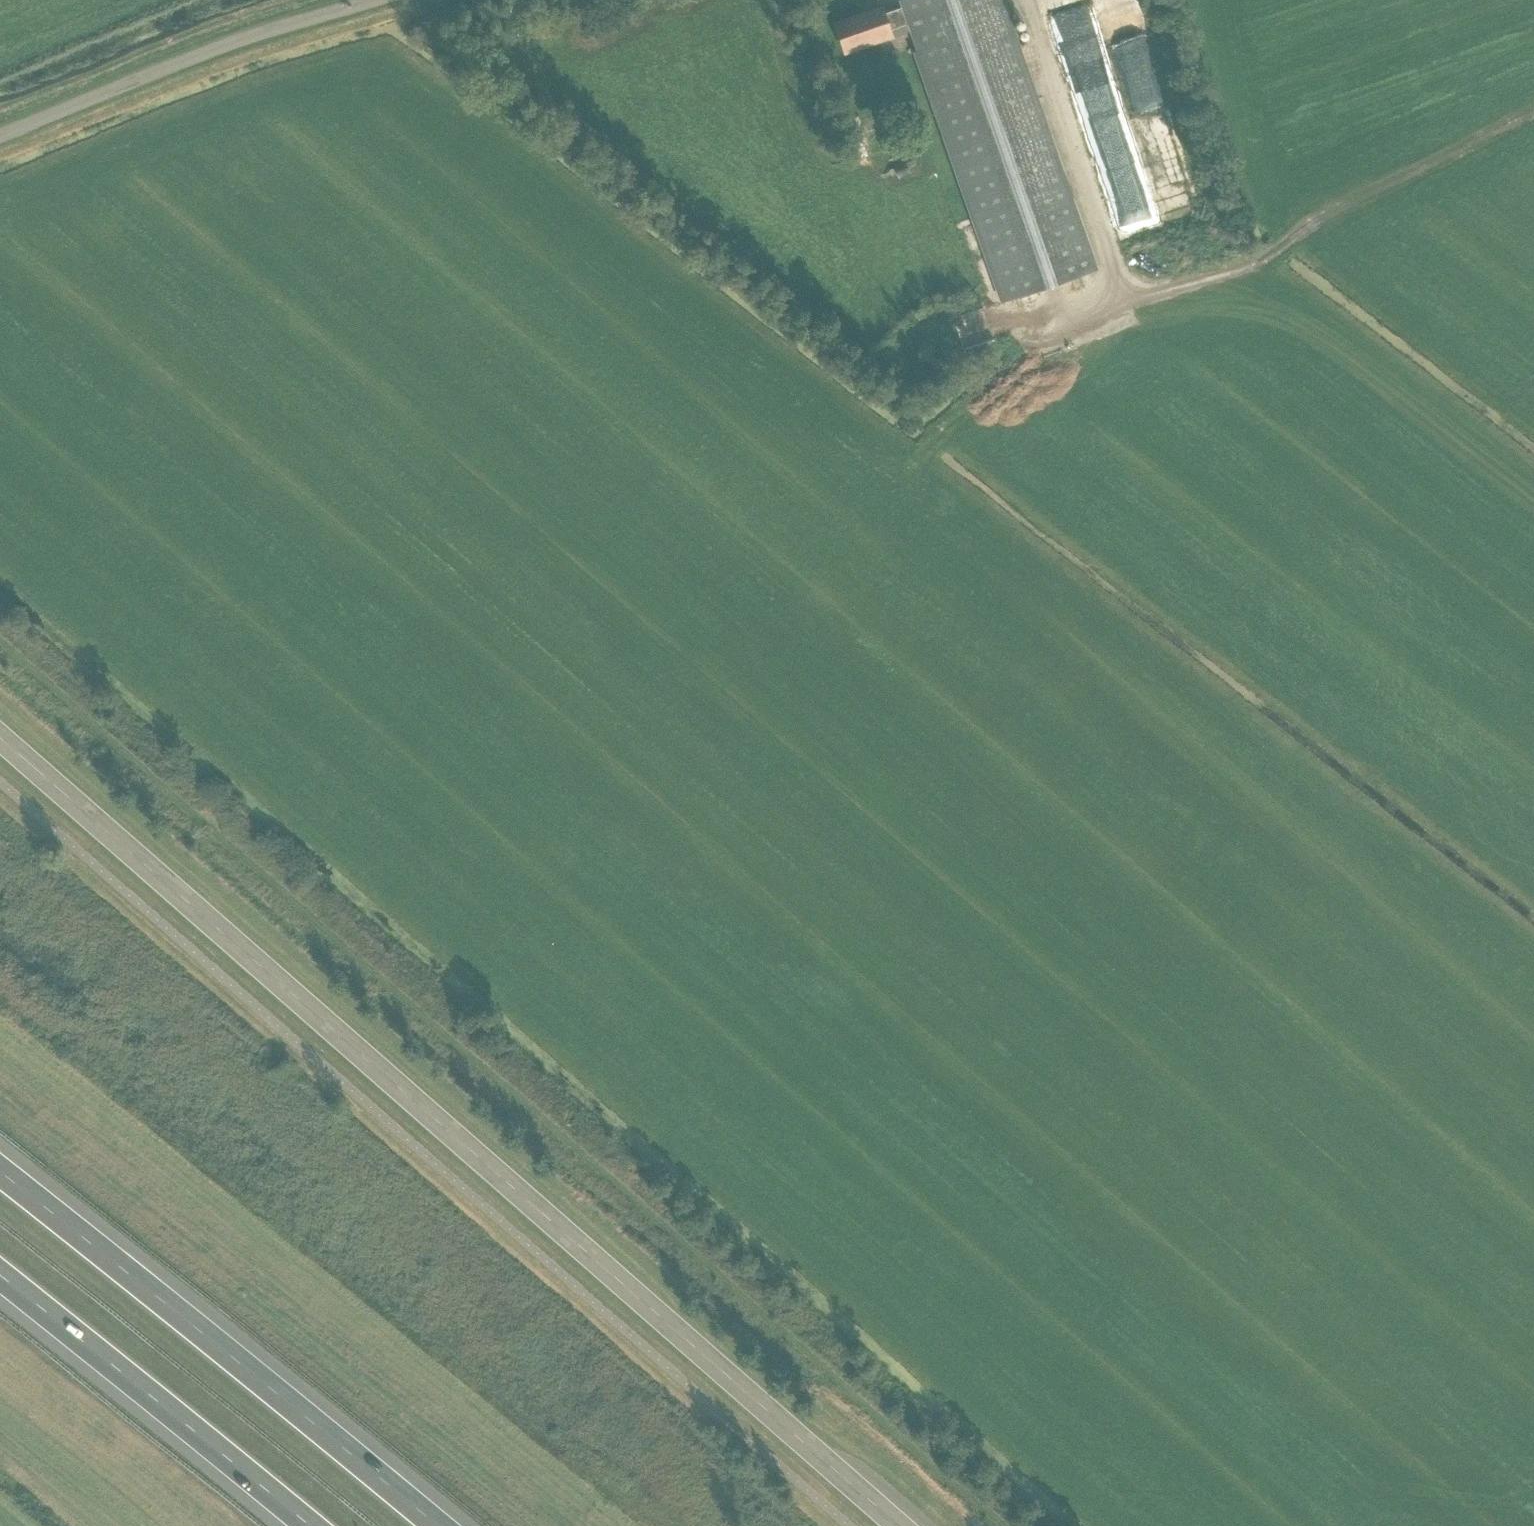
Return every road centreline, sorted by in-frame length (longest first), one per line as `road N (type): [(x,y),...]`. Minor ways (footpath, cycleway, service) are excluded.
road 1 (tertiary): [(896,1525),(0,741)]
road 2 (motorway): [(432,1525),(0,1175)]
road 3 (unclassified): [(0,137),(232,42),(378,0)]
road 4 (motorway): [(0,1277),(307,1525)]

